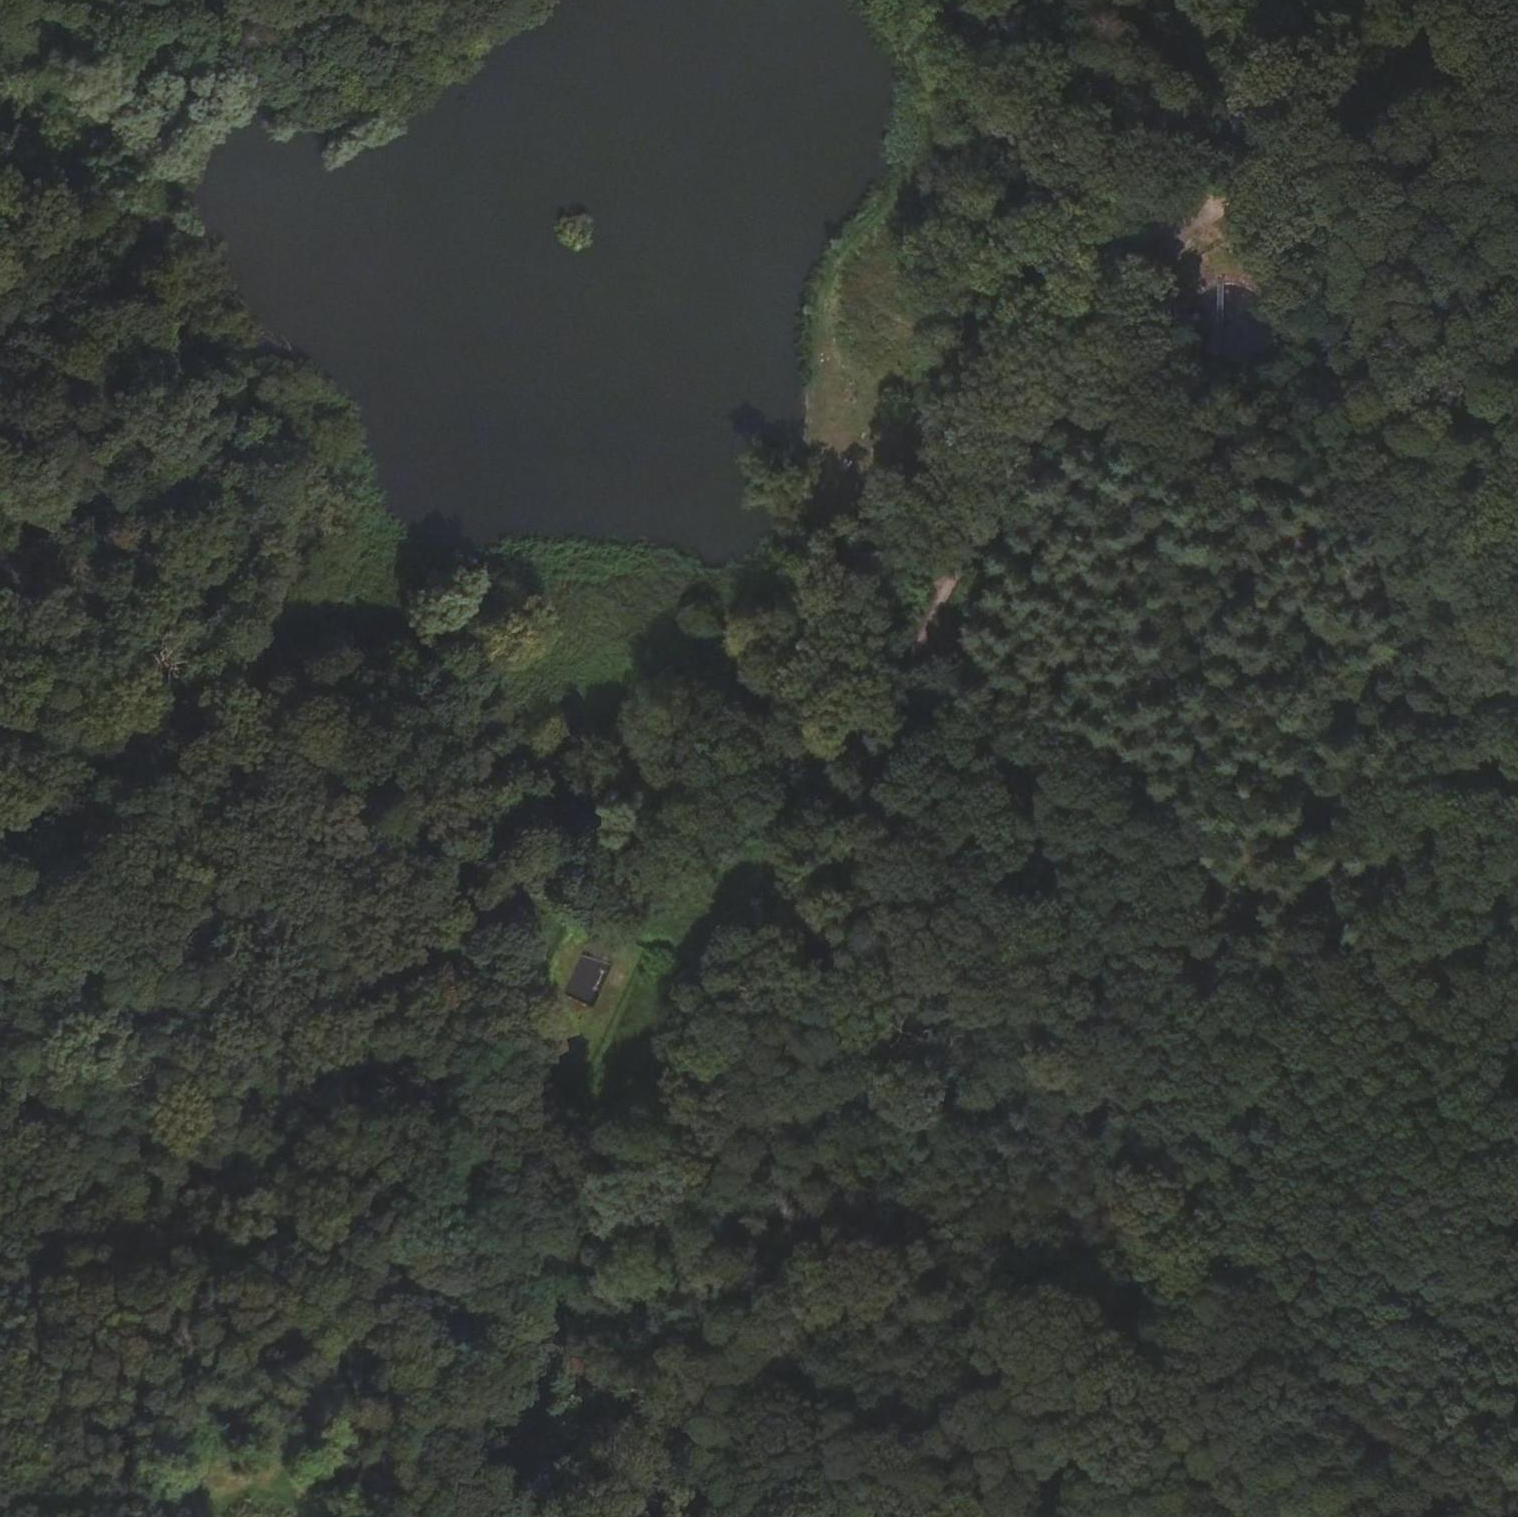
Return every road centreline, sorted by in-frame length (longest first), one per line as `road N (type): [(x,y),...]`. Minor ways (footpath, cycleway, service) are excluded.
road 1 (track): [(1166,231),(1113,288),(1078,376),(955,577),(893,701),(666,1003),(582,1188),(502,1516)]
road 2 (track): [(1517,23),(1415,63),(1166,231)]
road 3 (track): [(1133,259),(957,0)]
road 4 (track): [(1039,0),(1166,231)]

